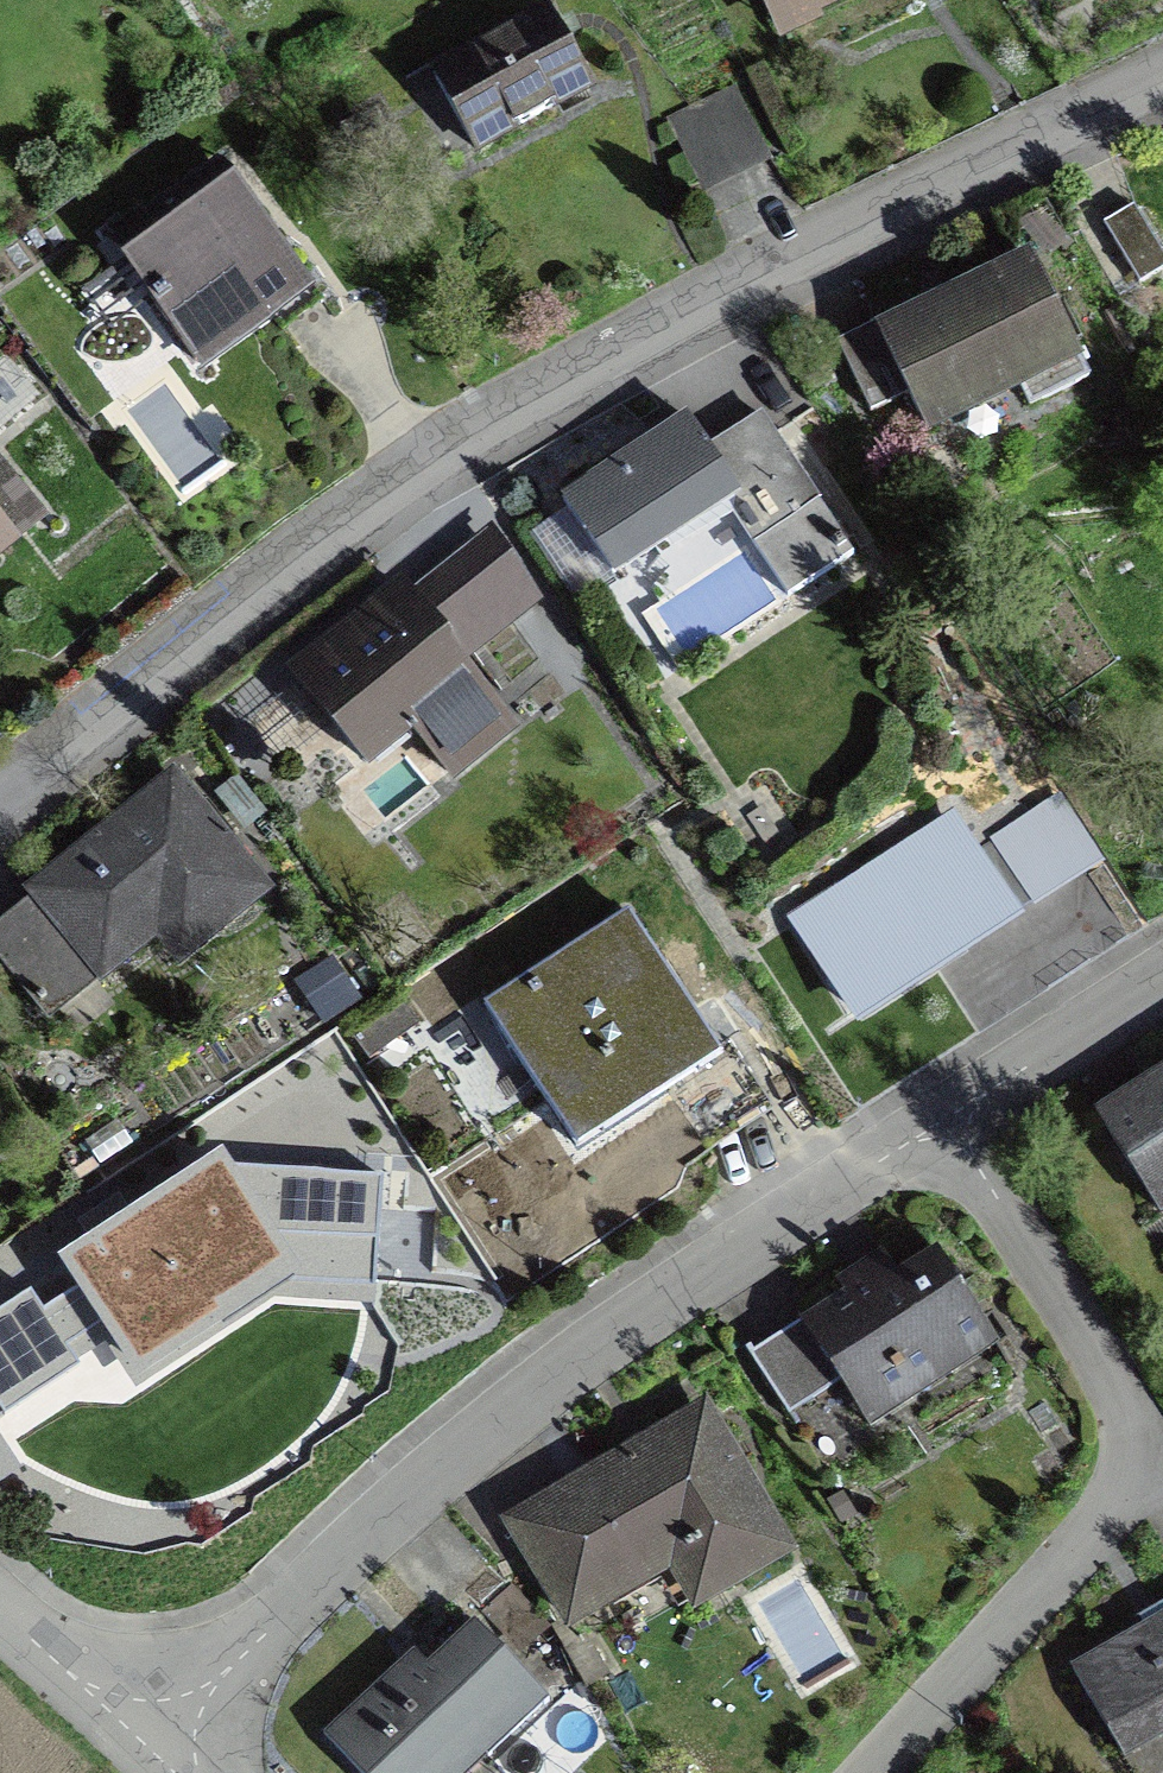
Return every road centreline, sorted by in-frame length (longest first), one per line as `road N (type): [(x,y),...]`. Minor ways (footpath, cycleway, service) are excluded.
road 1 (residential): [(1162,96),(474,443),(0,813)]
road 2 (residential): [(948,1097),(458,1442),(141,1741)]
road 3 (residential): [(948,1097),(1125,1404),(1138,1453),(1105,1514),(873,1772)]
road 4 (residential): [(1162,964),(948,1097)]
road 5 (residential): [(0,1614),(141,1741)]

